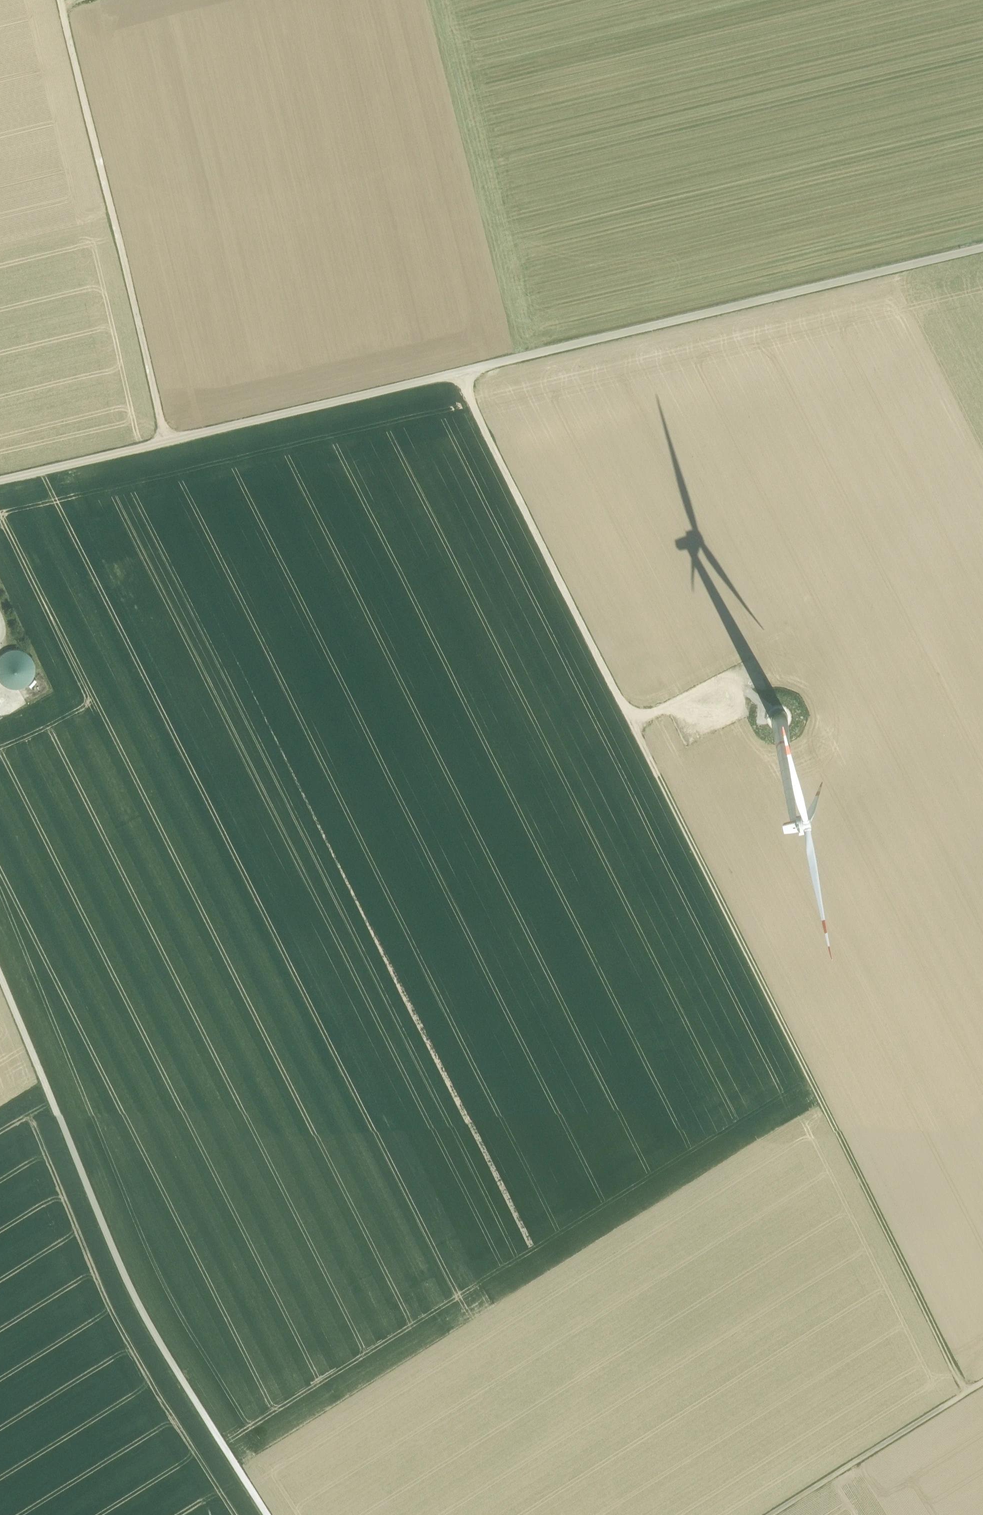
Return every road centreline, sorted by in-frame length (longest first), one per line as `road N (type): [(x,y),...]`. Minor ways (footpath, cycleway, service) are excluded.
road 1 (unclassified): [(982,248),(0,483)]
road 2 (unclassified): [(269,1514),(137,1305),(0,974)]
road 3 (track): [(164,445),(146,336),(59,7)]
road 4 (track): [(772,1514),(982,1382)]

